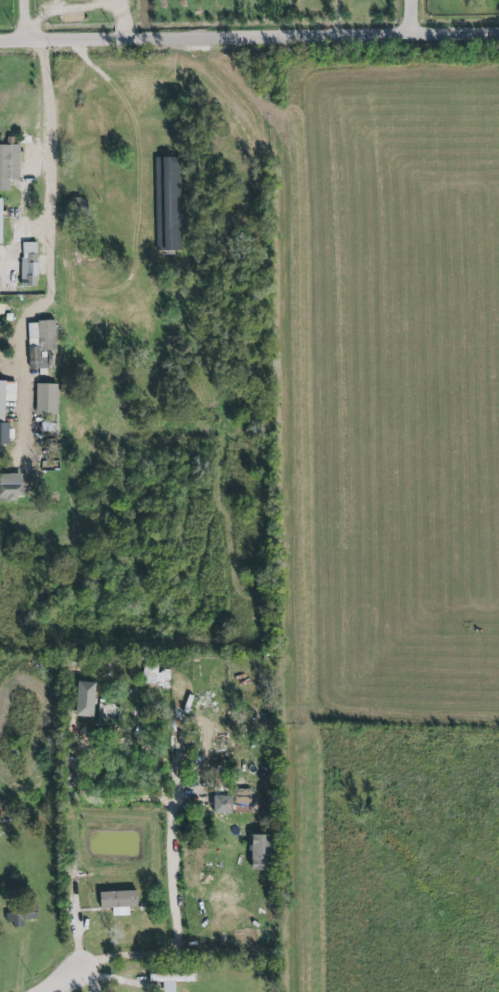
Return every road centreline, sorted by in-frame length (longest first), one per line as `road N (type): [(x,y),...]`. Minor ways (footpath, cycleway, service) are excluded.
road 1 (residential): [(0,41),(498,32)]

